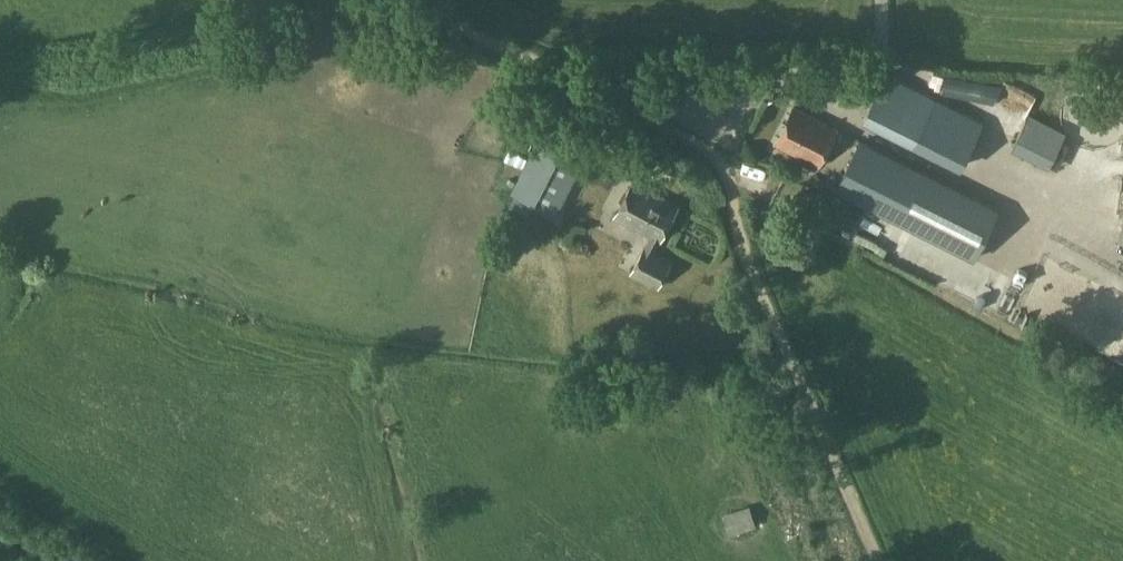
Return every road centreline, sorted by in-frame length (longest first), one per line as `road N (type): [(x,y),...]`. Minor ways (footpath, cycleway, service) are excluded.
road 1 (track): [(415,0),(619,100),(719,164),(870,560)]
road 2 (residential): [(880,0),(886,62),(657,76),(619,100)]

